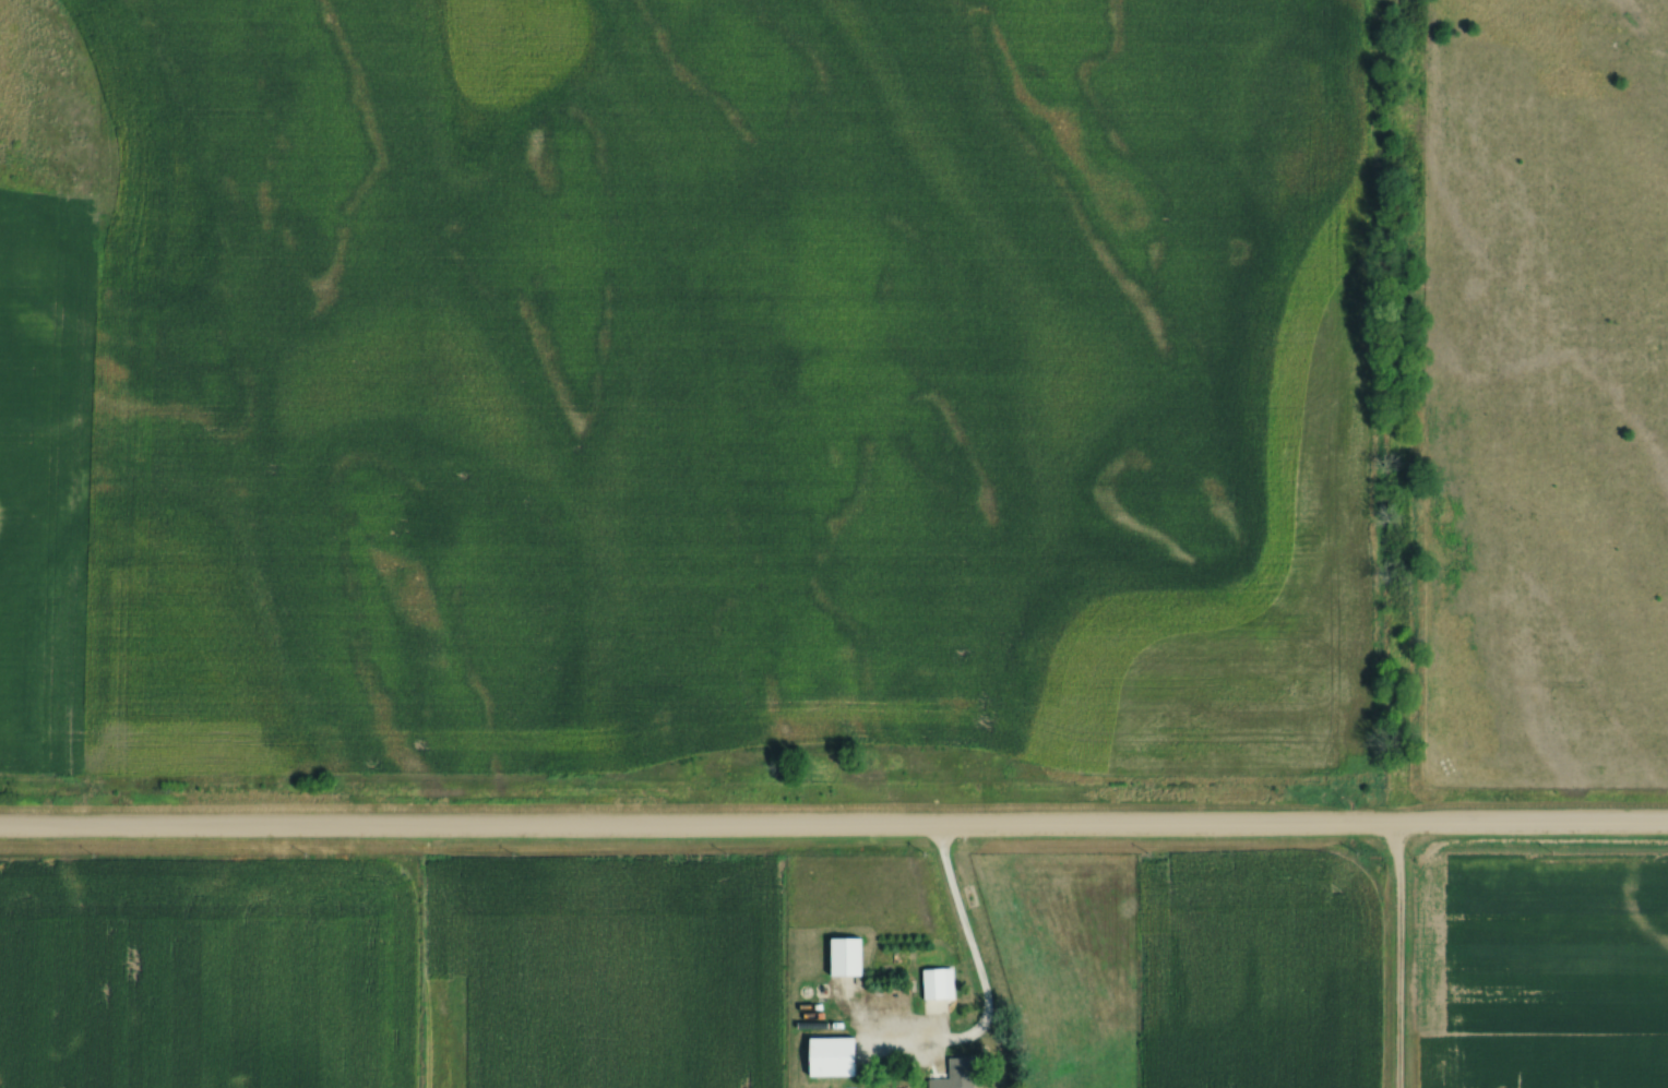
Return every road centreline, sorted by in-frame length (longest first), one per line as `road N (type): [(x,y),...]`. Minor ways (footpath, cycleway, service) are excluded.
road 1 (residential): [(1667,829),(0,833)]
road 2 (residential): [(1399,1087),(1397,829)]

